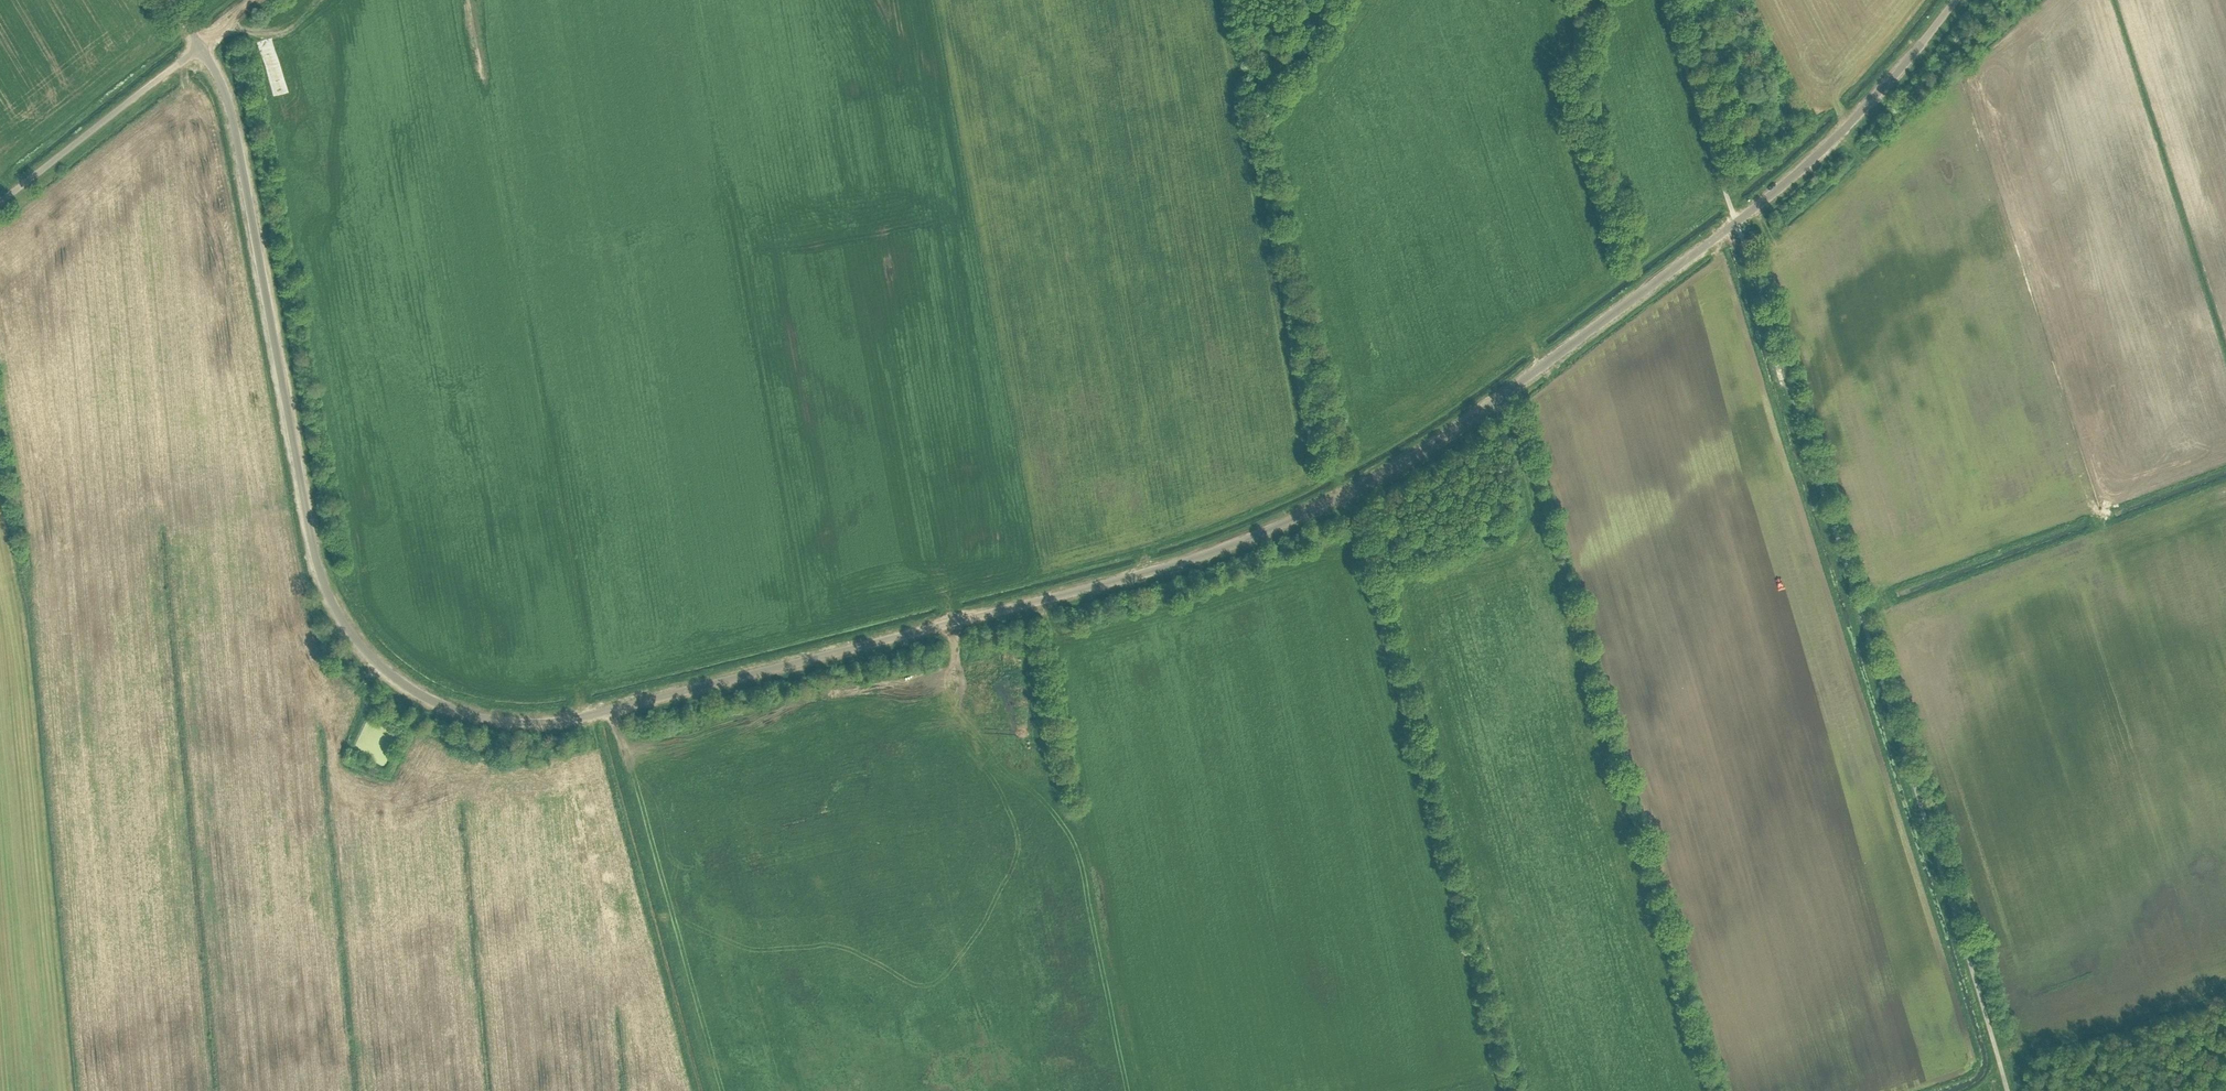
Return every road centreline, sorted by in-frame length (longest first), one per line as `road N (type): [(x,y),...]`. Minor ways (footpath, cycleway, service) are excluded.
road 1 (unclassified): [(200,42),(235,129),(315,554),(338,613),(368,654),(407,687),(495,720),(544,722),(1168,566),(1360,484),(1499,396),(1788,182),(1907,63),(1954,0)]
road 2 (unclassified): [(0,202),(200,42)]
road 3 (track): [(1499,396),(1536,536)]

